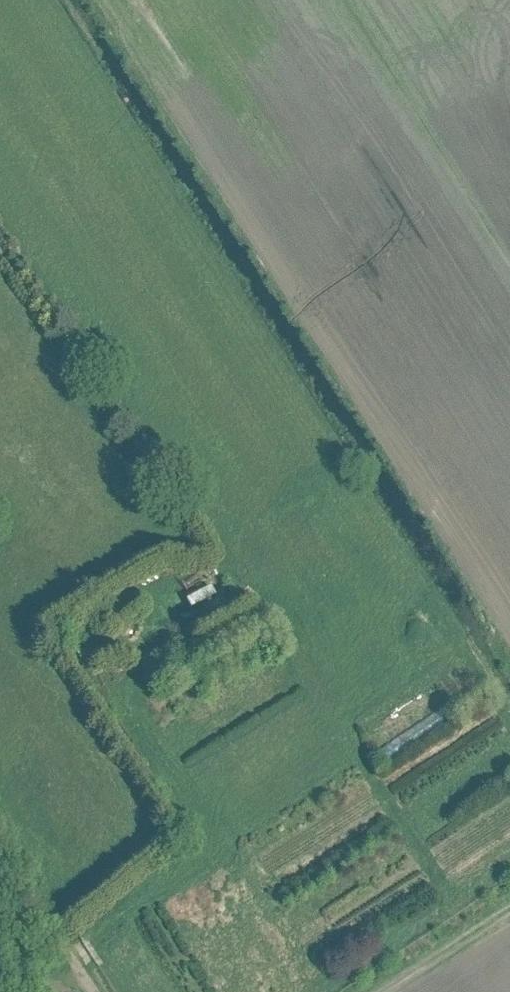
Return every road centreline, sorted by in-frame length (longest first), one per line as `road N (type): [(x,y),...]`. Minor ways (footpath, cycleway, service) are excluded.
road 1 (track): [(92,991),(0,844)]

